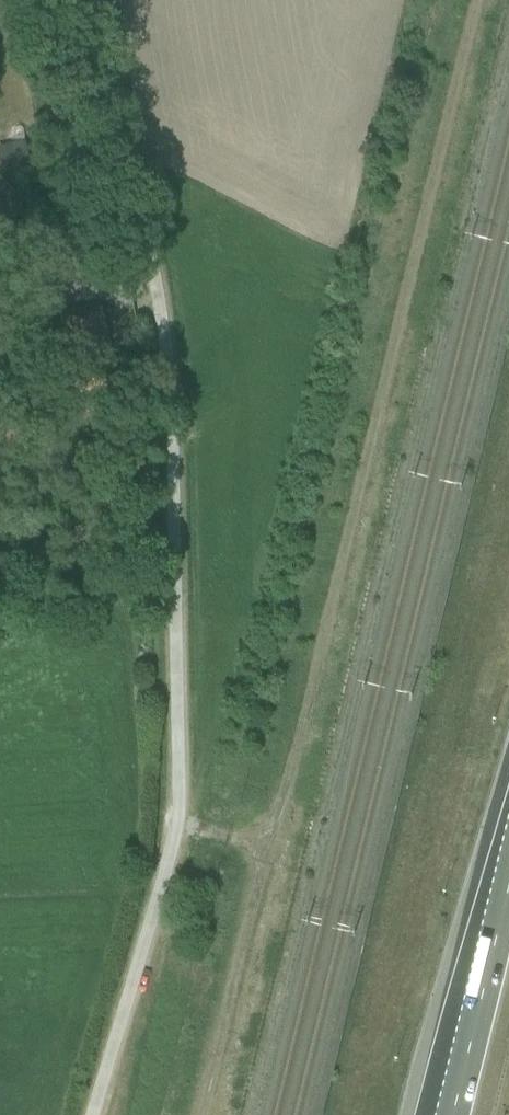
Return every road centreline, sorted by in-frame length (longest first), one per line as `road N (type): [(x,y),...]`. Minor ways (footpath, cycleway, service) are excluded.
road 1 (unclassified): [(98,0),(149,267),(174,515),(174,849),(92,1114)]
road 2 (motorway): [(508,886),(451,1114)]

